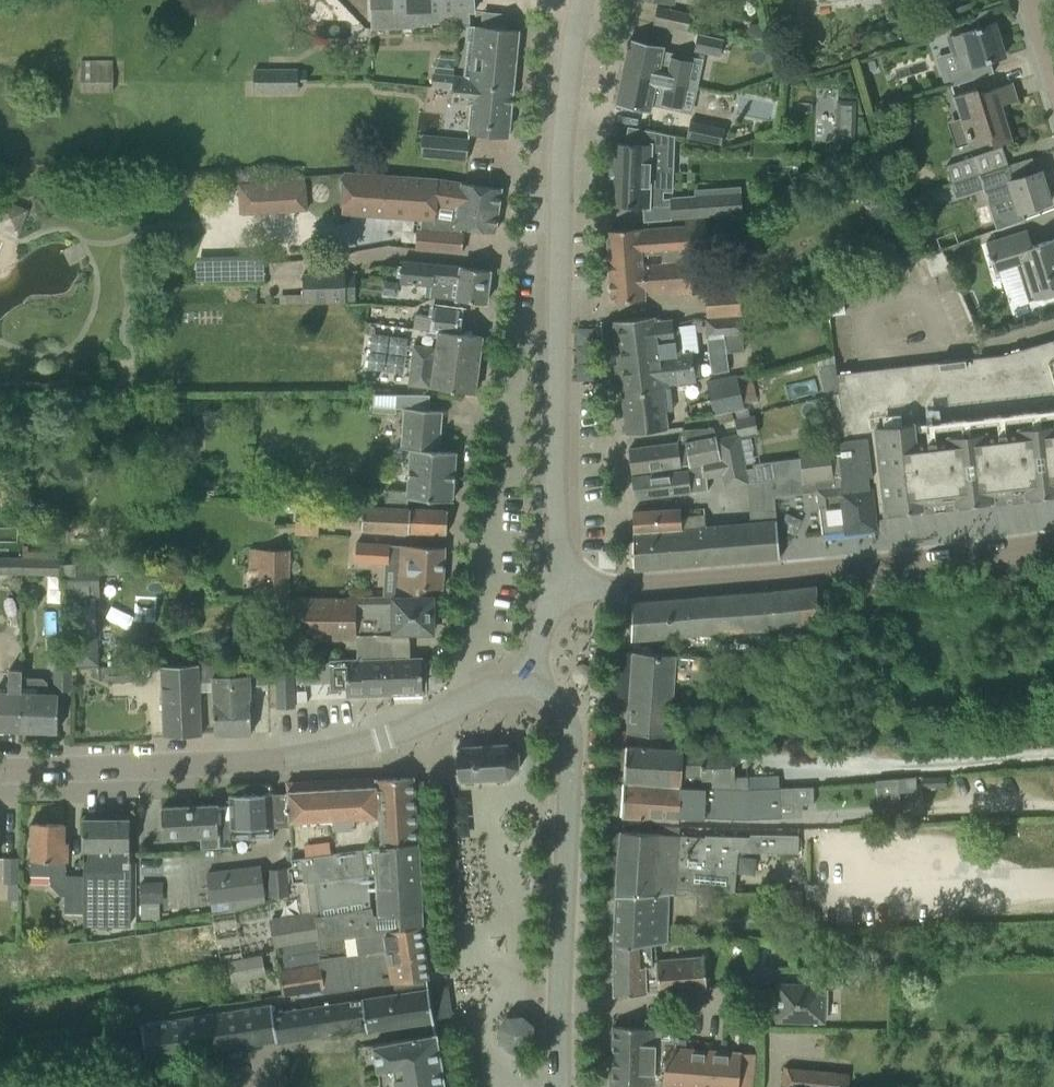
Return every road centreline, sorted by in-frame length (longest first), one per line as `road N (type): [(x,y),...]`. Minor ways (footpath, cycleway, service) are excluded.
road 1 (unclassified): [(556,589),(878,565),(1053,541)]
road 2 (unclassified): [(481,694),(342,751),(0,771)]
road 3 (residential): [(481,694),(473,659),(528,300),(558,291)]
road 4 (unclassified): [(561,1086),(568,728),(555,703),(523,684)]
road 5 (residential): [(556,589),(558,291)]
road 6 (residential): [(558,291),(561,148),(579,0)]

